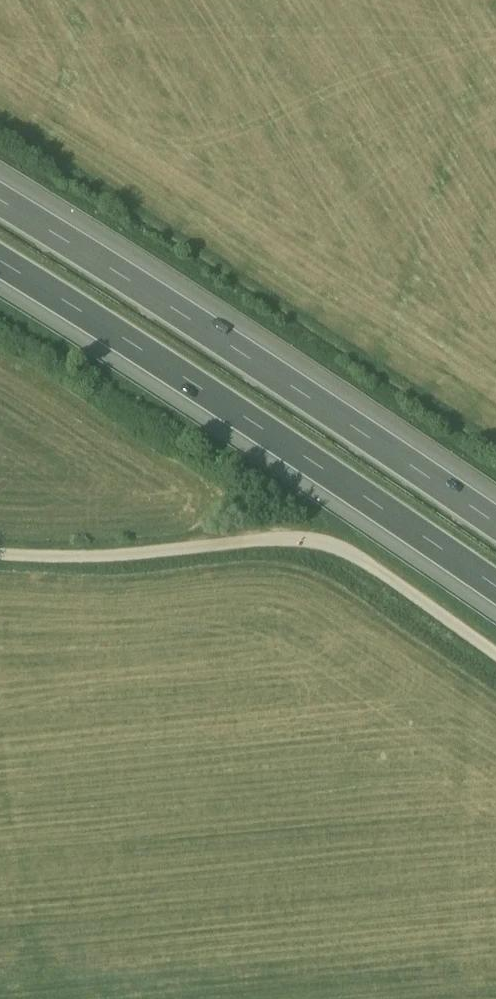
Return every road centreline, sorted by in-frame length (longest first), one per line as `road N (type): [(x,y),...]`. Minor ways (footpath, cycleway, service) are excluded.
road 1 (motorway): [(495,510),(0,184)]
road 2 (motorway): [(0,249),(289,430),(495,574)]
road 3 (unclassified): [(0,554),(88,562),(289,536),(324,539),(495,654)]

